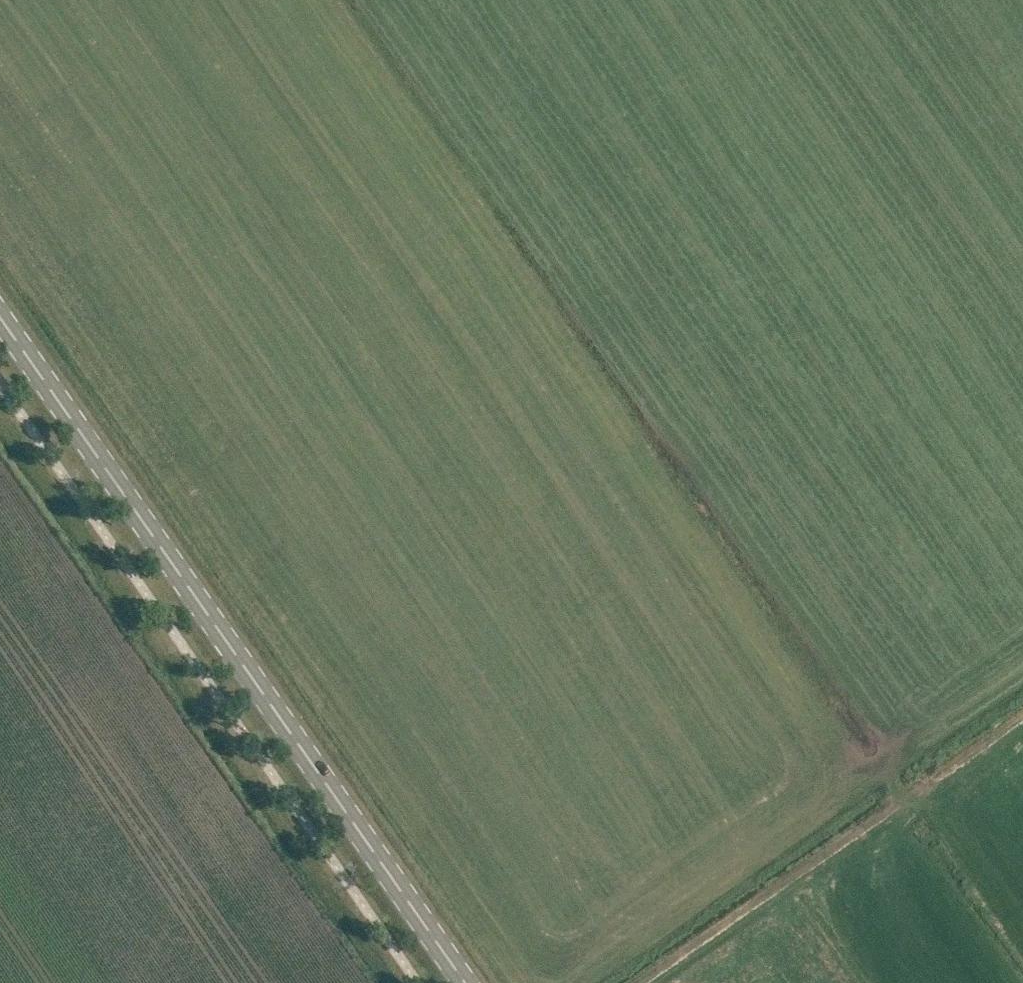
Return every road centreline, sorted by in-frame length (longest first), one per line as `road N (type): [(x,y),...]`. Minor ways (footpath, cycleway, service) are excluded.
road 1 (primary): [(468,982),(0,314)]

